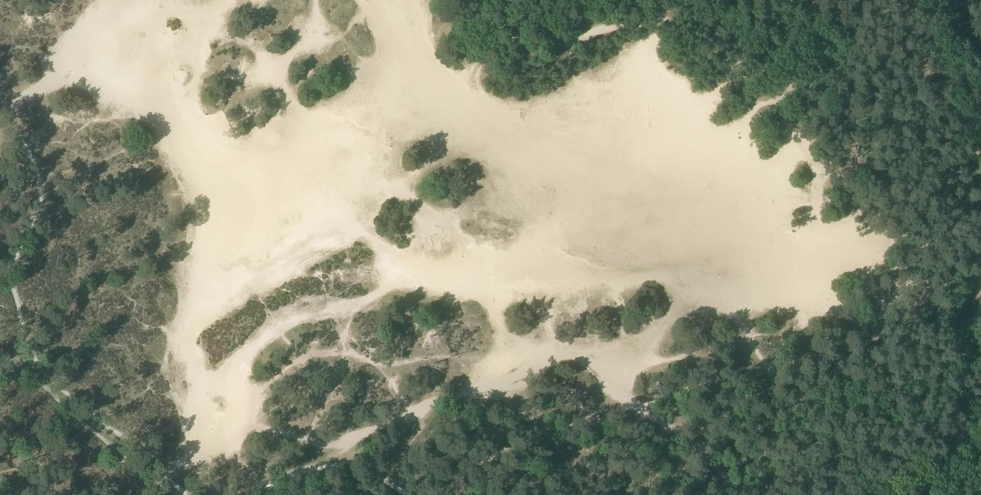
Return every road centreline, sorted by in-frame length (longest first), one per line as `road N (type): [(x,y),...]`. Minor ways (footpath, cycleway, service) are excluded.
road 1 (track): [(745,474),(667,429),(597,365),(572,354),(549,355),(329,446),(259,434),(156,481),(173,494)]
road 2 (track): [(980,254),(950,430),(936,455),(891,494)]
road 3 (track): [(156,481),(0,348)]

